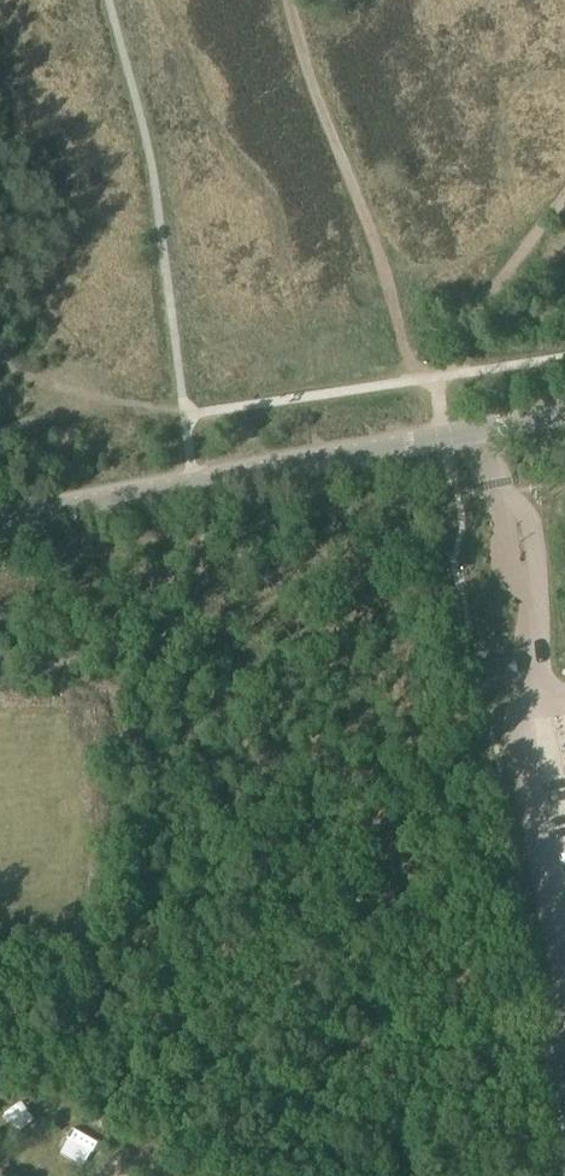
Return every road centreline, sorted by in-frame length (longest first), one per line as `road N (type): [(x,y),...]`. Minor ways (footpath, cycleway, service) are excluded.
road 1 (unclassified): [(0,521),(564,418)]
road 2 (track): [(288,0),(411,366),(433,379)]
road 3 (track): [(433,379),(472,303),(564,195)]

